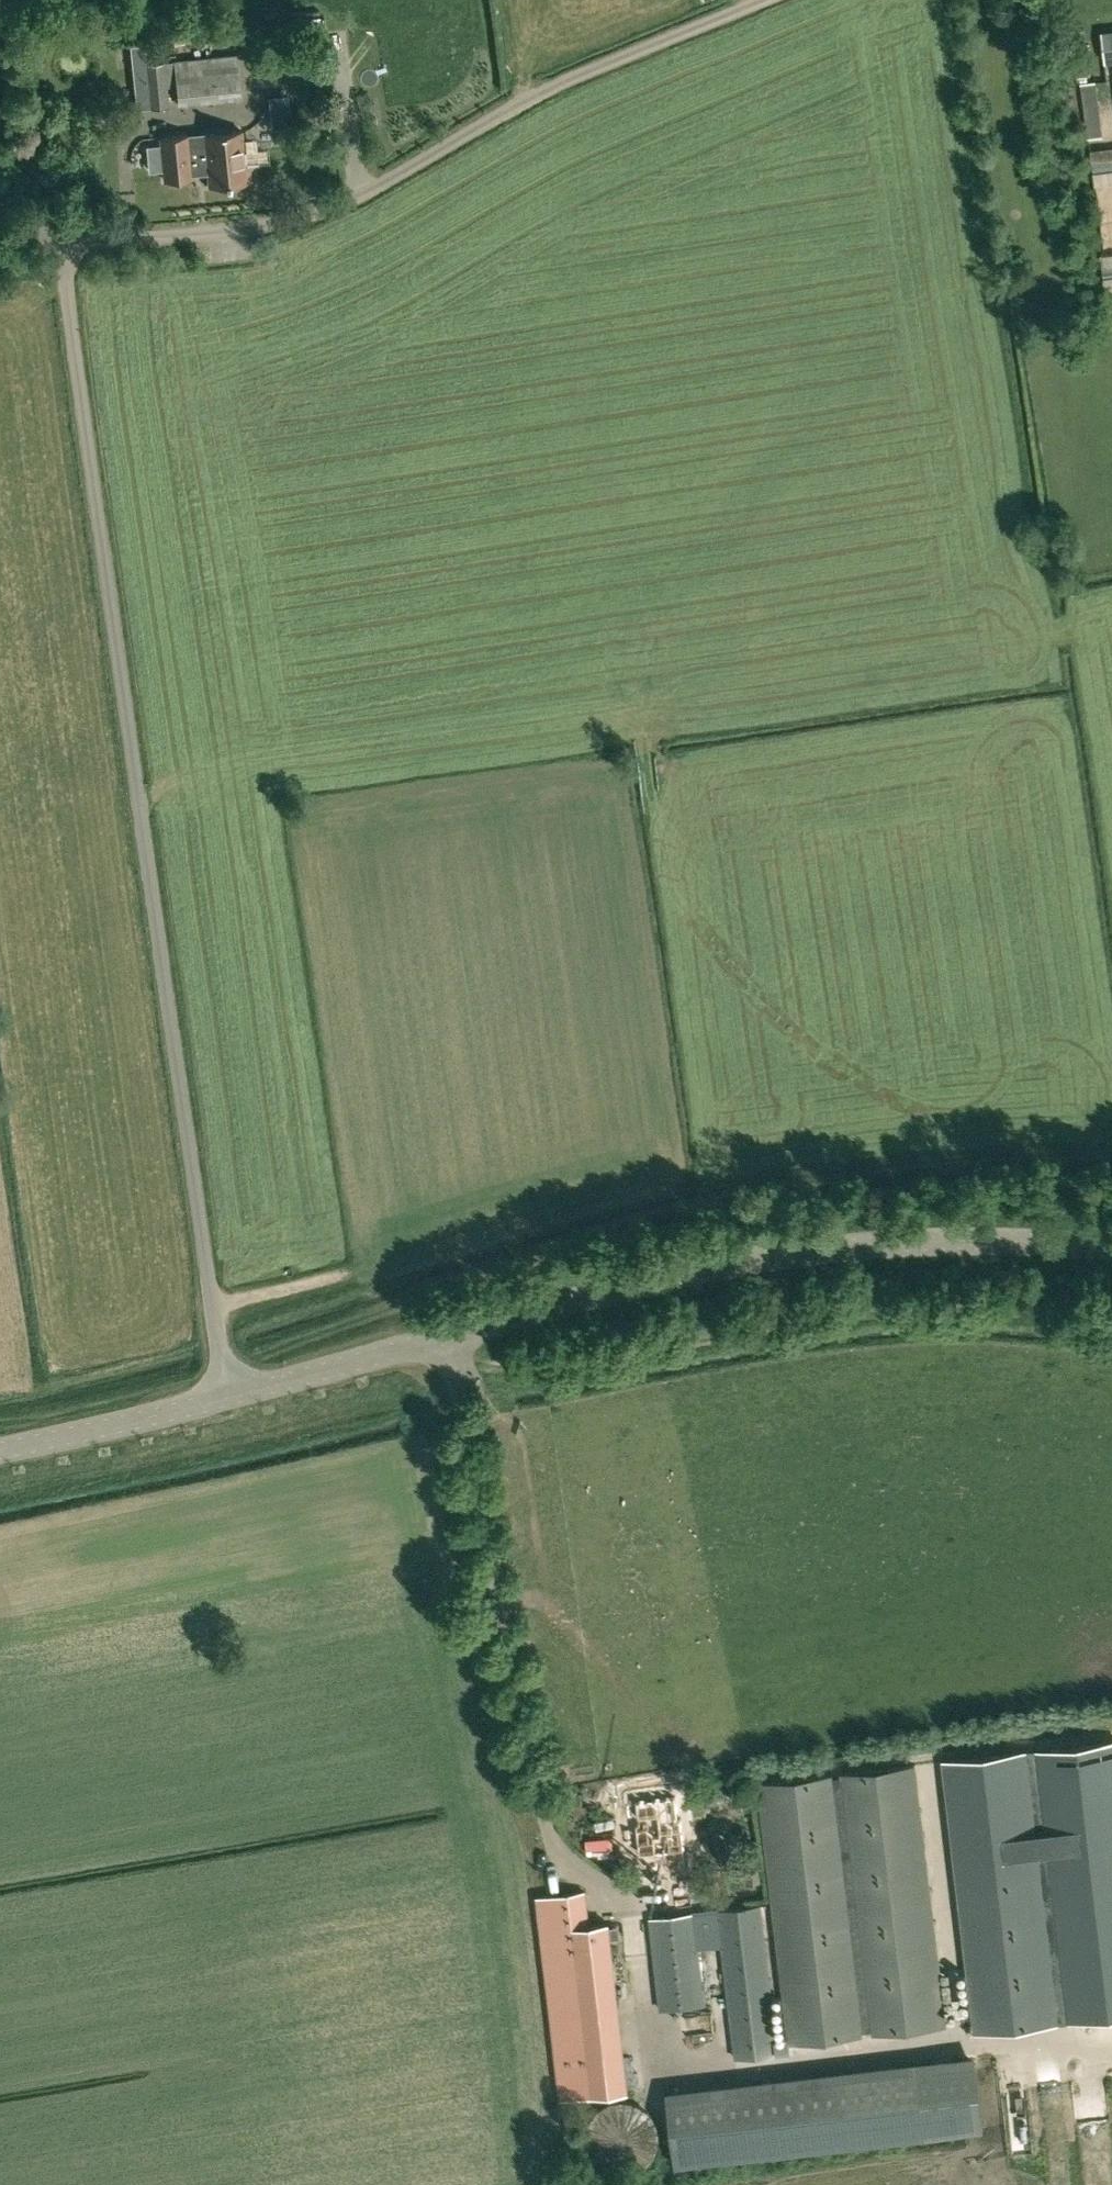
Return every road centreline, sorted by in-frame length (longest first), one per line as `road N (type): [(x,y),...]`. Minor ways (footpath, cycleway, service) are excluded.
road 1 (unclassified): [(231,1394),(62,239)]
road 2 (unclassified): [(231,1394),(447,1332),(755,1258),(905,1239),(1111,1245)]
road 3 (unclassified): [(62,239),(137,244),(220,234),(346,200),(604,58),(756,0)]
road 4 (unclassified): [(0,1448),(231,1394)]

